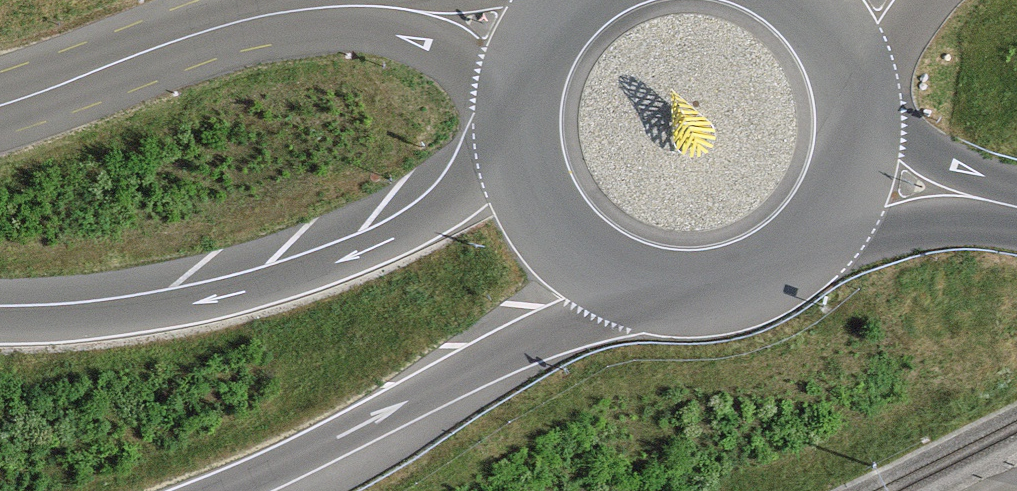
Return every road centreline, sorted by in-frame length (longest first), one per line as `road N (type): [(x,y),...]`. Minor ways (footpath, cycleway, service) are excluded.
road 1 (motorway): [(0,429),(165,356),(638,100),(794,0)]
road 2 (motorway): [(515,129),(448,201),(388,238),(219,304),(78,325),(0,325)]
road 3 (motorway): [(430,0),(0,252)]
road 4 (motorway): [(225,490),(525,342),(642,294)]
road 5 (primary): [(0,105),(243,19),(328,6),(409,10)]
road 6 (primary): [(515,129),(524,184),(551,233),(591,271),(642,294)]
road 7 (primary): [(642,294),(719,299),(790,271),(819,245)]
road 8 (unclassified): [(819,245),(965,195)]
road 9 (primary): [(819,245),(857,182),(866,108)]
road 10 (primary): [(409,10),(515,107)]
road 11 (unclassified): [(965,195),(866,108)]
road 12 (primary): [(569,0),(538,38),(515,107)]

